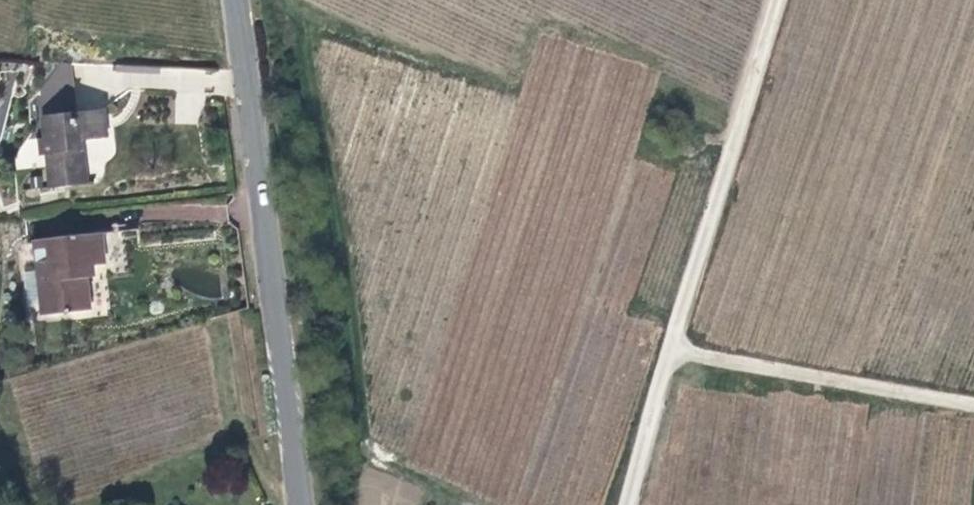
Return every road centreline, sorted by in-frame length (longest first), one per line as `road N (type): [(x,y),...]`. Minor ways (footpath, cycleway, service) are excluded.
road 1 (track): [(625,504),(777,0)]
road 2 (tertiary): [(237,0),(302,504)]

